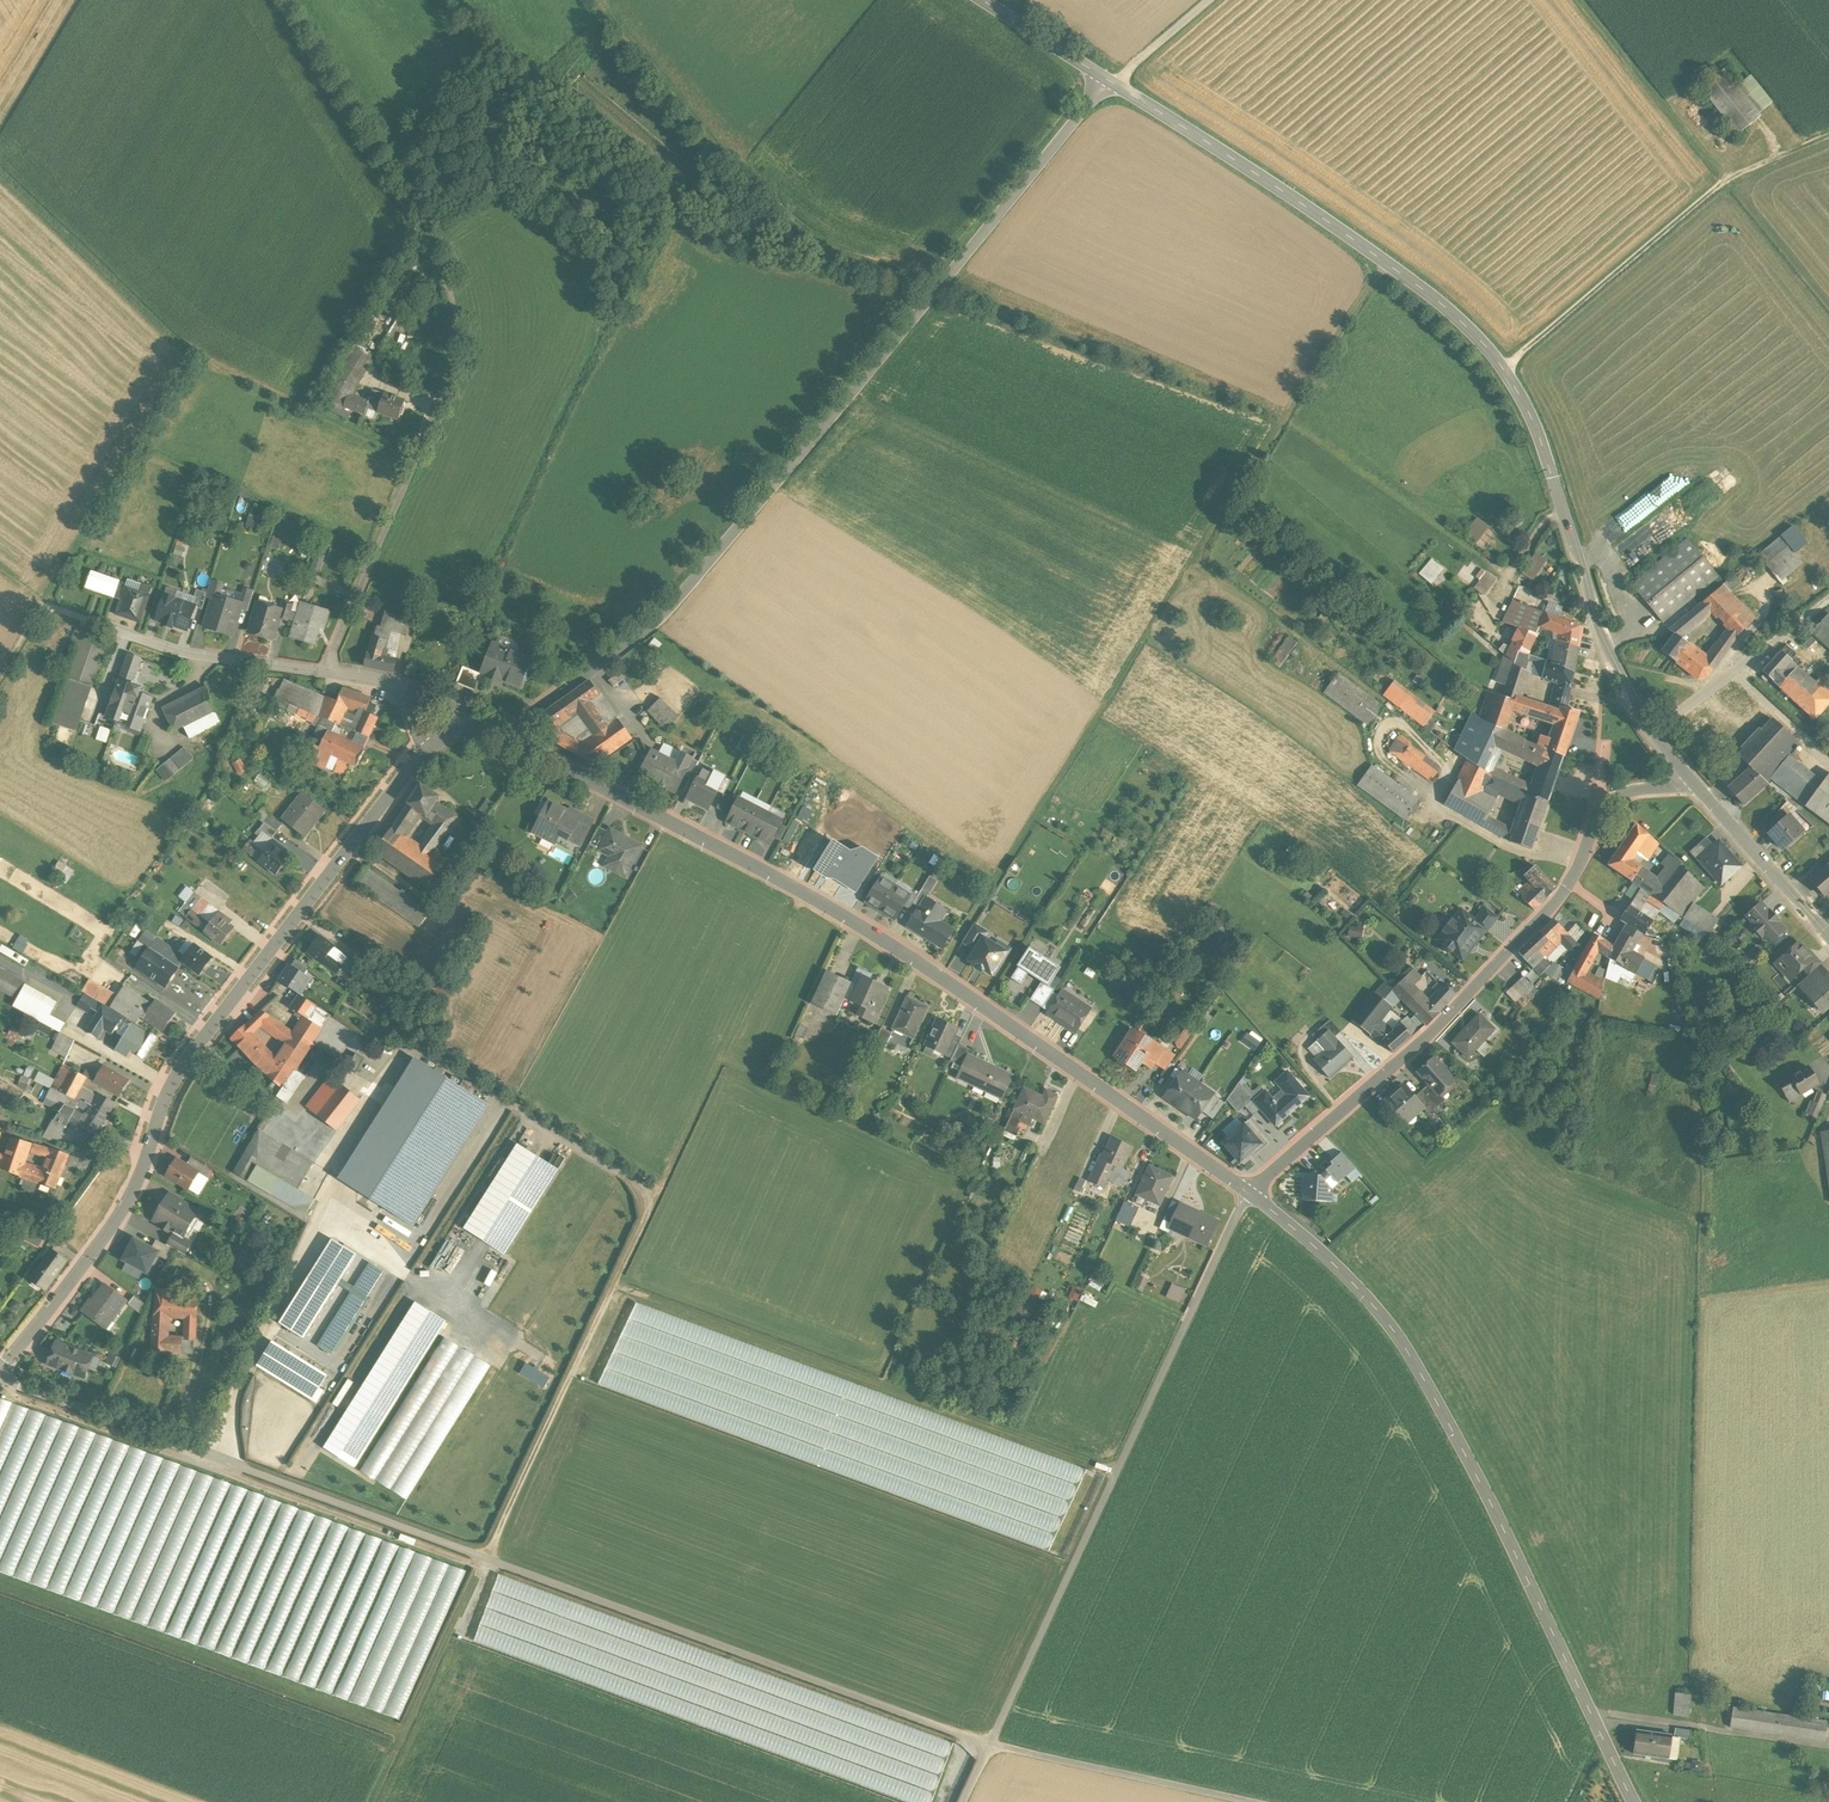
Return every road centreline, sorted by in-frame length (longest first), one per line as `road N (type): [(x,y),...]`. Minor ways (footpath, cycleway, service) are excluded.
road 1 (track): [(0,1382),(990,1745),(1248,1801)]
road 2 (residential): [(507,735),(660,617),(1108,81)]
road 3 (residential): [(1108,81),(1383,262),(1497,360),(1531,414),(1594,617),(1654,734)]
road 4 (residential): [(1248,1193),(938,974),(800,889),(507,735)]
road 5 (track): [(1383,262),(938,974)]
road 6 (residential): [(0,1369),(131,1196),(168,1092),(191,1055),(424,750)]
road 7 (track): [(800,889),(486,1558)]
road 8 (track): [(964,1801),(1248,1193)]
road 9 (unclassified): [(1579,1682),(1465,1447),(1402,1340),(1336,1267),(1248,1193)]
road 10 (track): [(1117,1469),(868,1384),(616,1284)]
road 11 (residential): [(1594,820),(1556,903),(1446,1017),(1248,1193)]
road 12 (track): [(412,460),(192,356),(0,174)]
road 13 (track): [(939,288),(829,258),(729,159),(597,1)]
road 14 (residential): [(328,671),(443,384),(458,337),(449,284)]
road 15 (track): [(449,284),(277,0)]
road 16 (residential): [(328,671),(190,653),(45,605)]
road 17 (track): [(1505,369),(1725,181)]
road 18 (track): [(192,356),(45,605)]
road 19 (track): [(380,1801),(486,1558)]
road 20 (track): [(1725,181),(1580,0)]
road 21 (residential): [(1654,734),(1828,600)]
road 22 (residential): [(1695,785),(1828,936)]
road 23 (track): [(658,1194),(519,1112)]
road 24 (track): [(1725,181),(1828,305)]
road 25 (residential): [(981,0),(1108,81)]
road 26 (residential): [(1637,1801),(1579,1682)]
road 27 (track): [(1210,0),(1115,85)]

